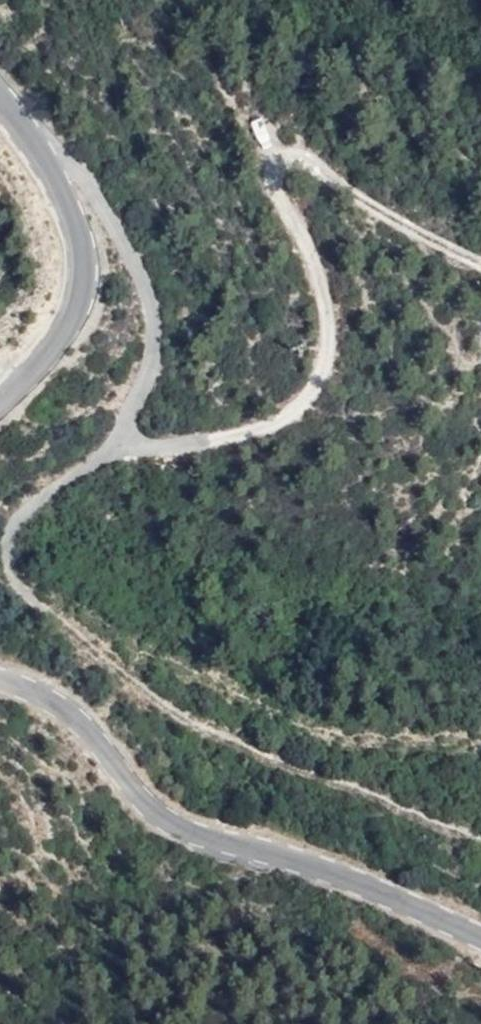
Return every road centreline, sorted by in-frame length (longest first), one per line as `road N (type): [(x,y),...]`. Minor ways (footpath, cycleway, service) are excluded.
road 1 (tertiary): [(0,680),(72,715),(144,800),(179,824),(357,881),(480,937)]
road 2 (track): [(480,847),(217,741),(127,683),(23,594)]
road 3 (tertiary): [(0,101),(47,166),(80,231),(83,255),(79,295),(59,337),(0,402)]
road 4 (track): [(23,594),(4,567),(13,511),(115,440)]

